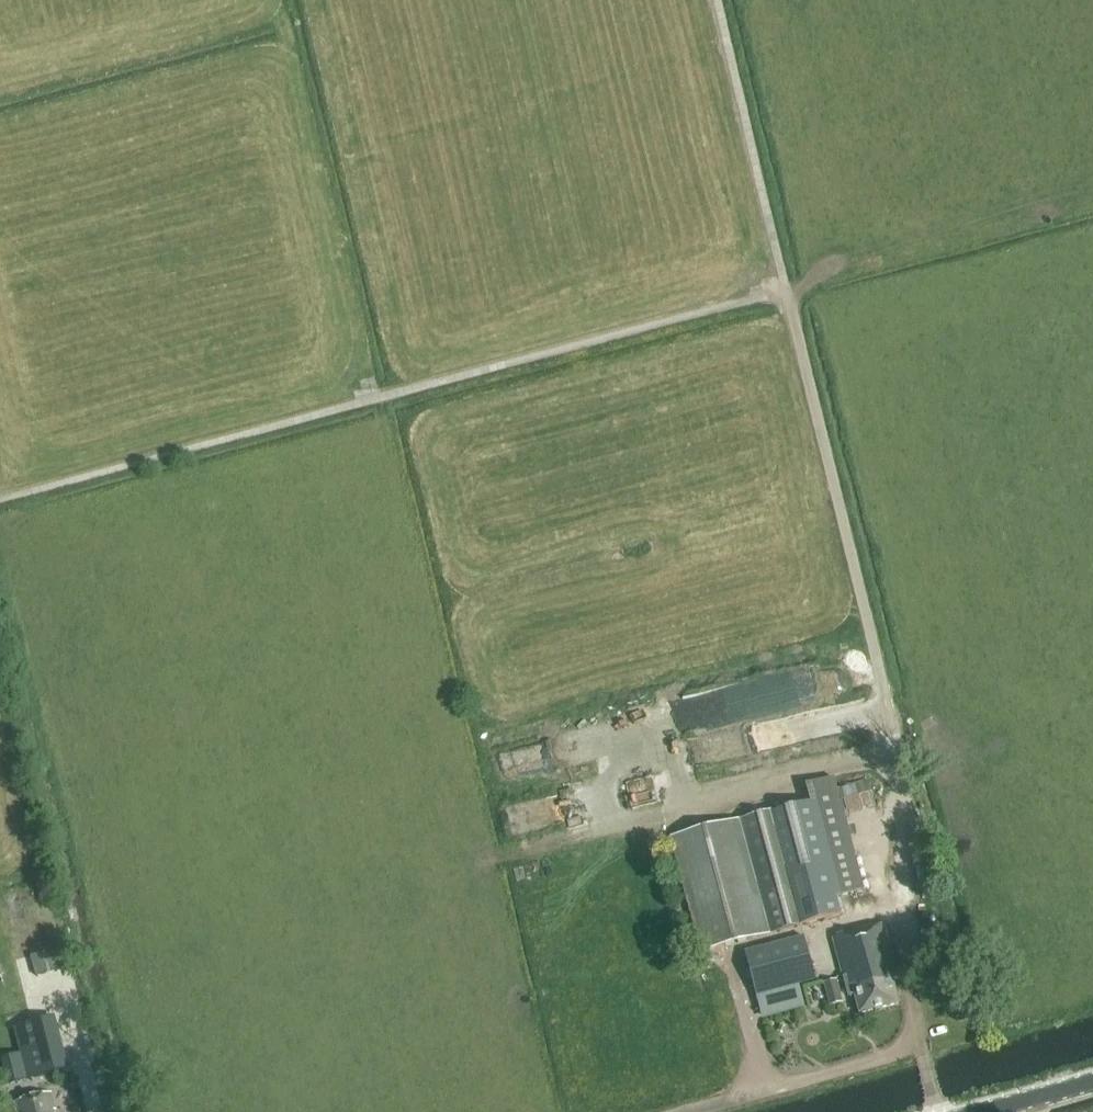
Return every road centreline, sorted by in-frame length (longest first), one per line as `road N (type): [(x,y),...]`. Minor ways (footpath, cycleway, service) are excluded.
road 1 (track): [(684,1111),(918,1047)]

